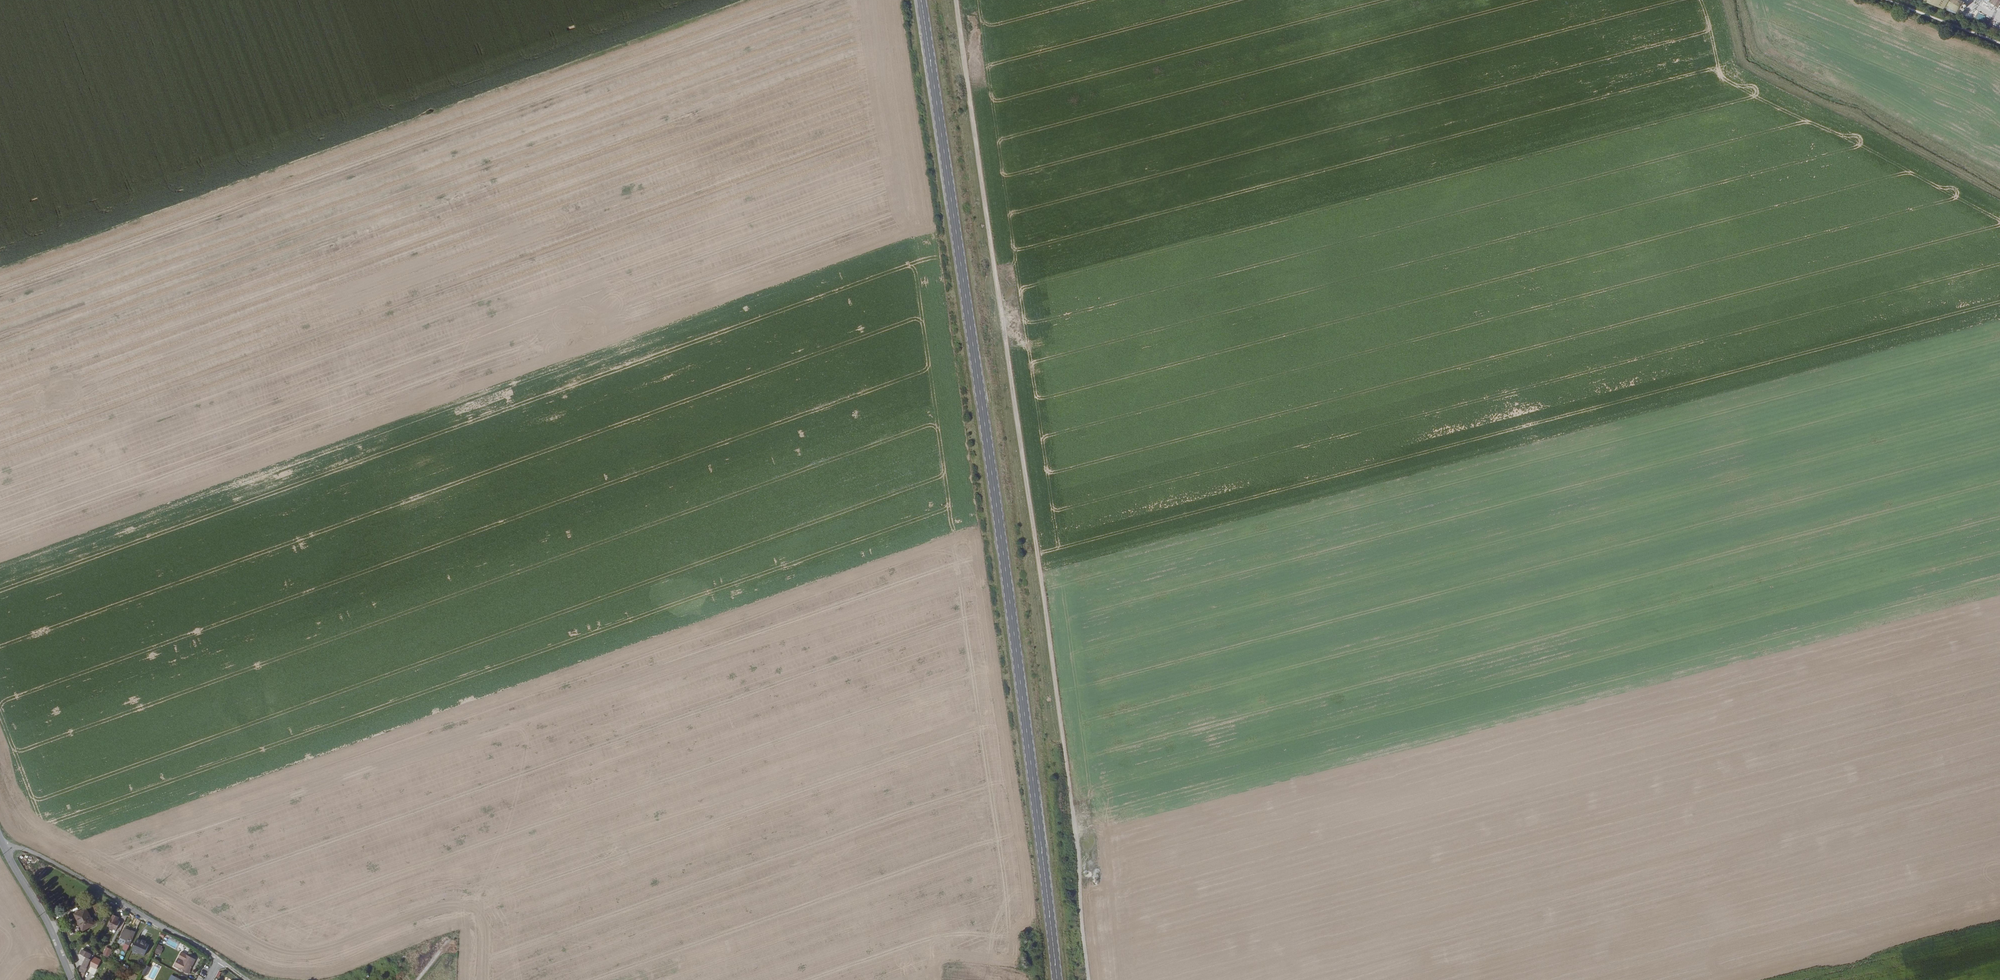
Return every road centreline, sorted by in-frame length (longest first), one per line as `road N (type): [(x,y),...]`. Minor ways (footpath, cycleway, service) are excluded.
road 1 (primary): [(1057,979),(922,0)]
road 2 (unclassified): [(955,0),(1055,686),(1088,979)]
road 3 (residential): [(3,841),(219,961)]
road 4 (tertiary): [(72,979),(3,841)]

